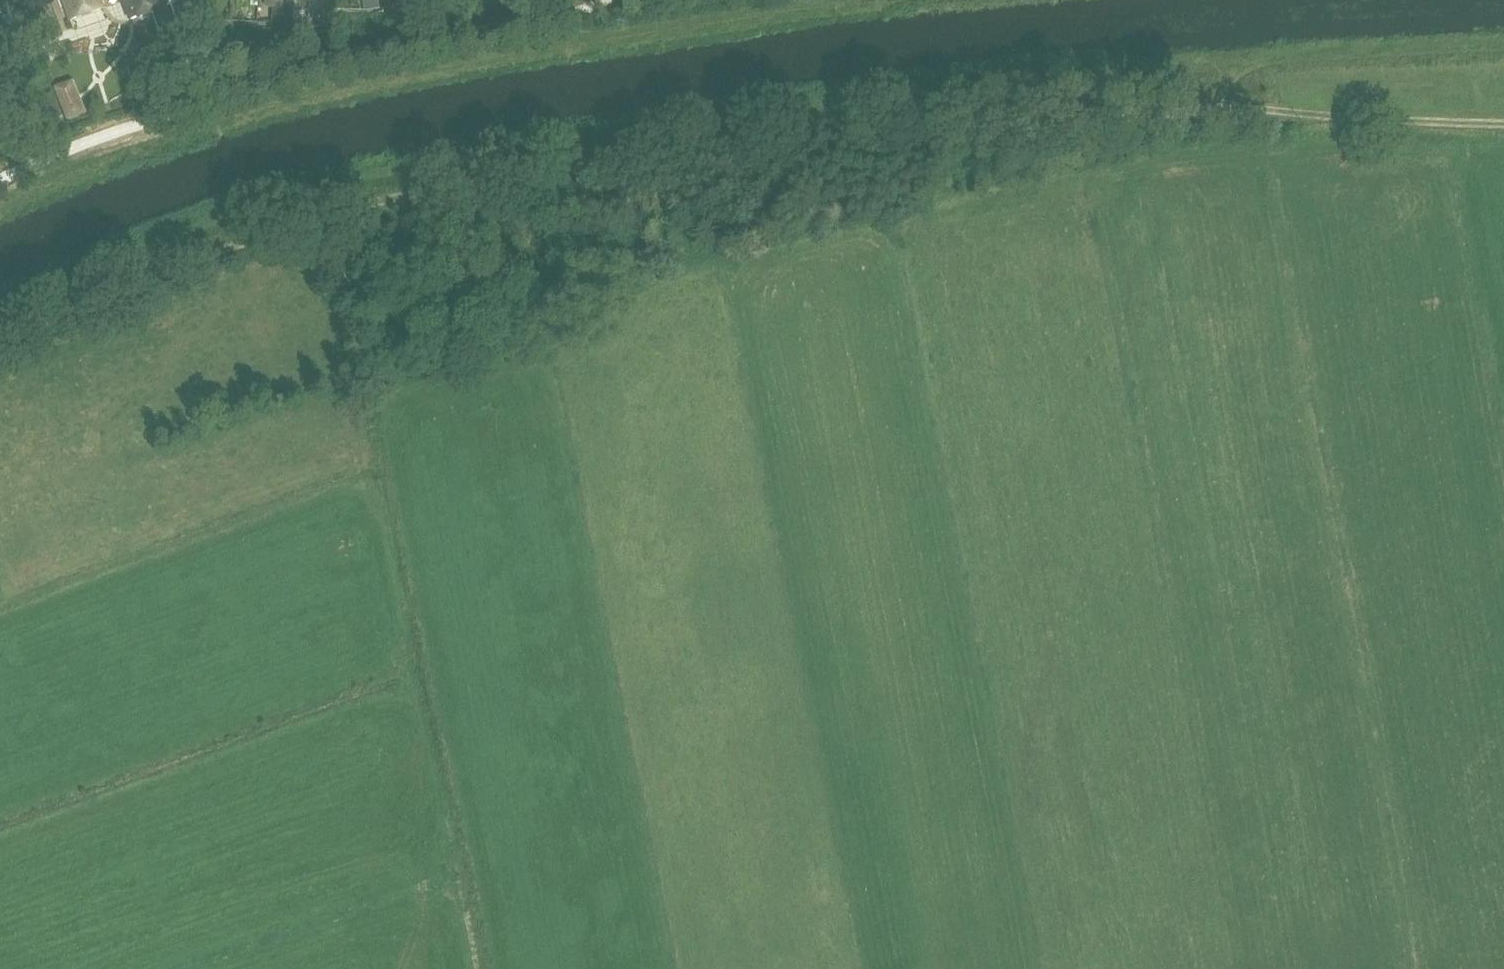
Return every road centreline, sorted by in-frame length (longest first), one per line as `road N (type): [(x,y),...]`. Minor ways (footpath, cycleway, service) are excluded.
road 1 (track): [(0,338),(253,237),(409,196),(964,112),(1043,124),(1268,109)]
road 2 (track): [(1268,109),(1503,124)]

